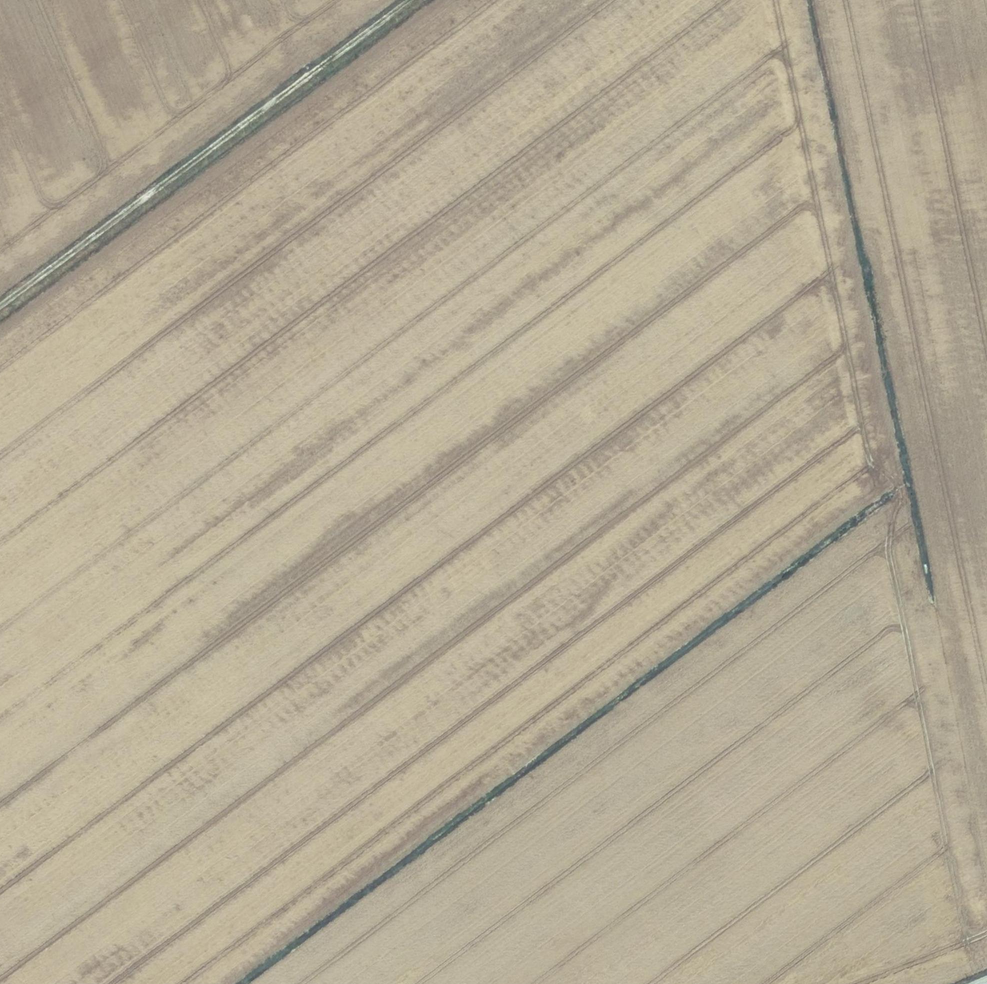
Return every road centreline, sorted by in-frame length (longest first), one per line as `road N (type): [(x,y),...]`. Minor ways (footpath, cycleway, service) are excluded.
road 1 (track): [(410,0),(0,306)]

